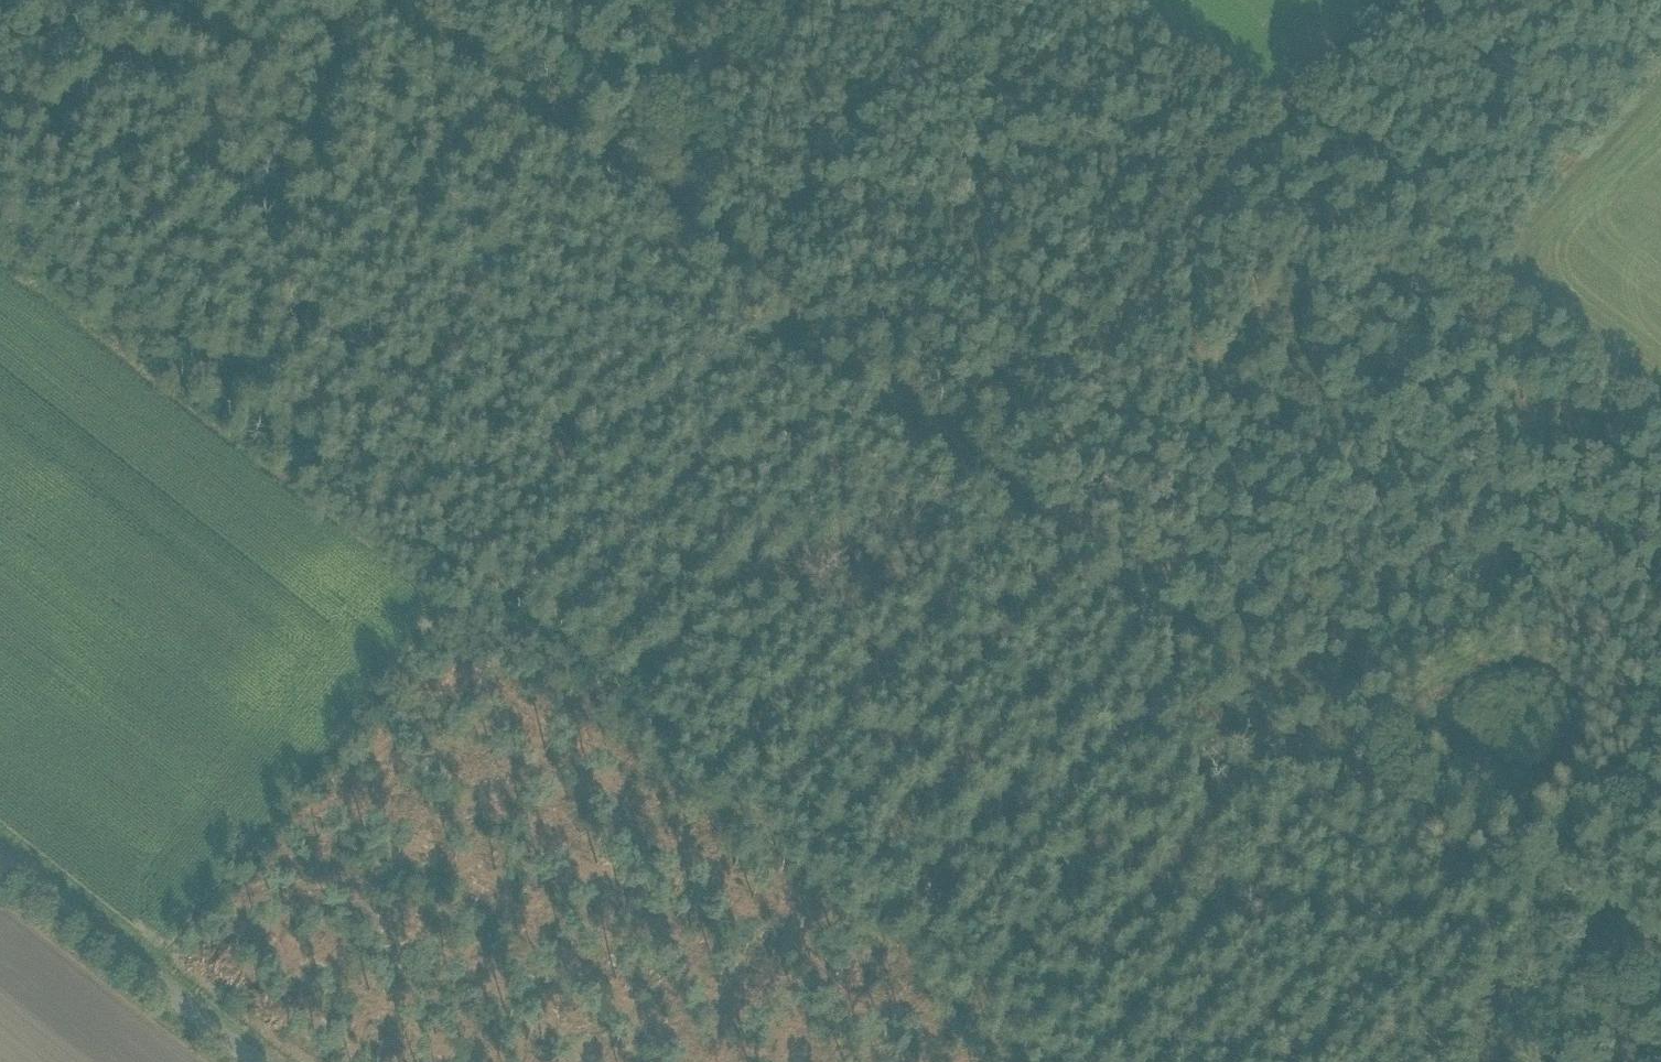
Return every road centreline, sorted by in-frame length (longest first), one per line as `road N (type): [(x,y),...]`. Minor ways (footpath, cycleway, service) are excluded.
road 1 (track): [(393,0),(1660,992)]
road 2 (unclassified): [(256,1061),(0,863)]

